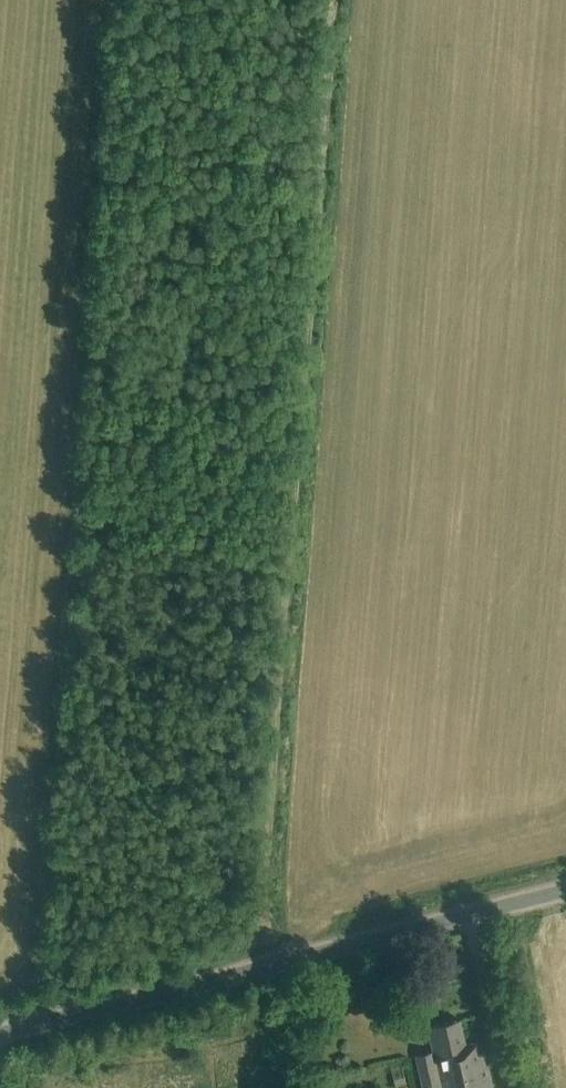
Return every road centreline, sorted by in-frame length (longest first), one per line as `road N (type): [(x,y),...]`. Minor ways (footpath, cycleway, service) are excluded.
road 1 (unclassified): [(0,1036),(565,891)]

